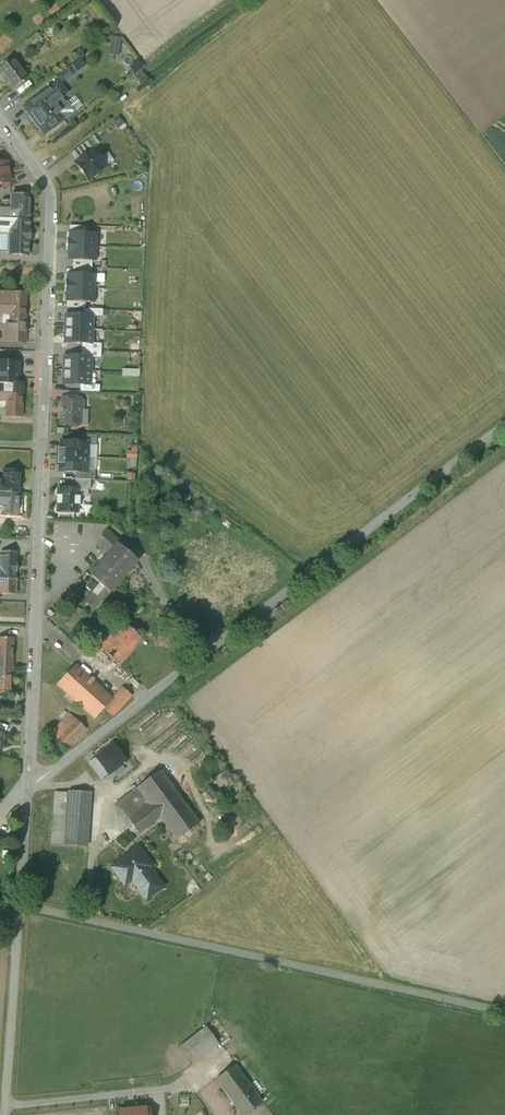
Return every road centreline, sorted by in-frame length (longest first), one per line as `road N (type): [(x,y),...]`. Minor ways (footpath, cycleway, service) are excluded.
road 1 (residential): [(28,783),(49,200),(45,183),(0,122)]
road 2 (residential): [(28,783),(504,427)]
road 3 (unclassified): [(504,1014),(19,905)]
road 4 (unclassified): [(4,1114),(19,905)]
road 5 (unclassified): [(19,905),(28,783)]

